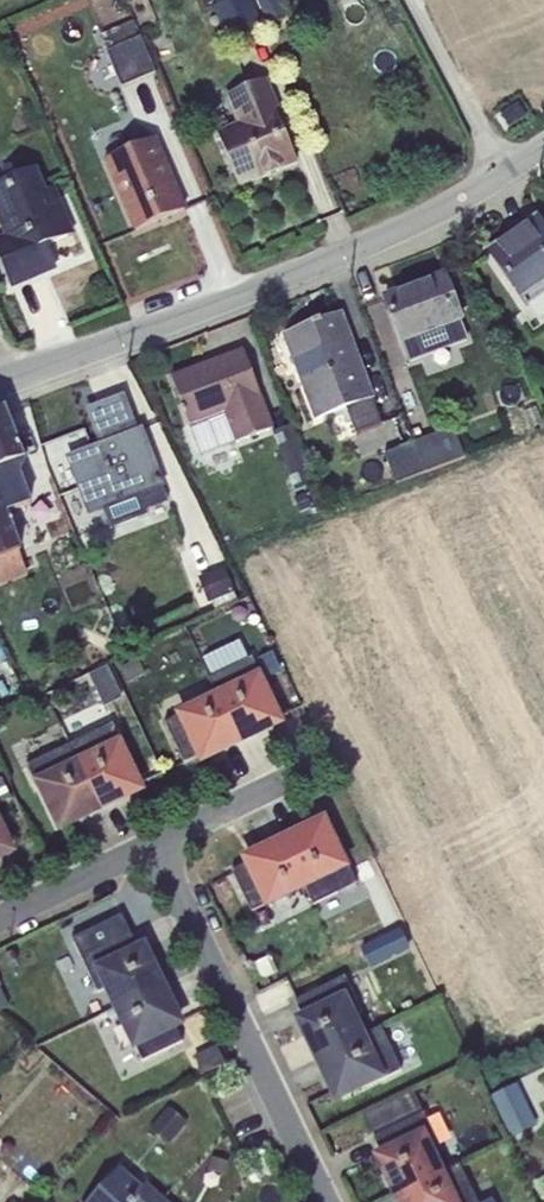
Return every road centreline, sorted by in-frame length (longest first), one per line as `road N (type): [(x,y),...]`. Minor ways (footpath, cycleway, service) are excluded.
road 1 (residential): [(543,149),(501,183),(380,235),(0,379)]
road 2 (residential): [(326,1201),(159,841)]
road 3 (residential): [(159,841),(0,917)]
road 4 (residential): [(159,841),(307,770)]

